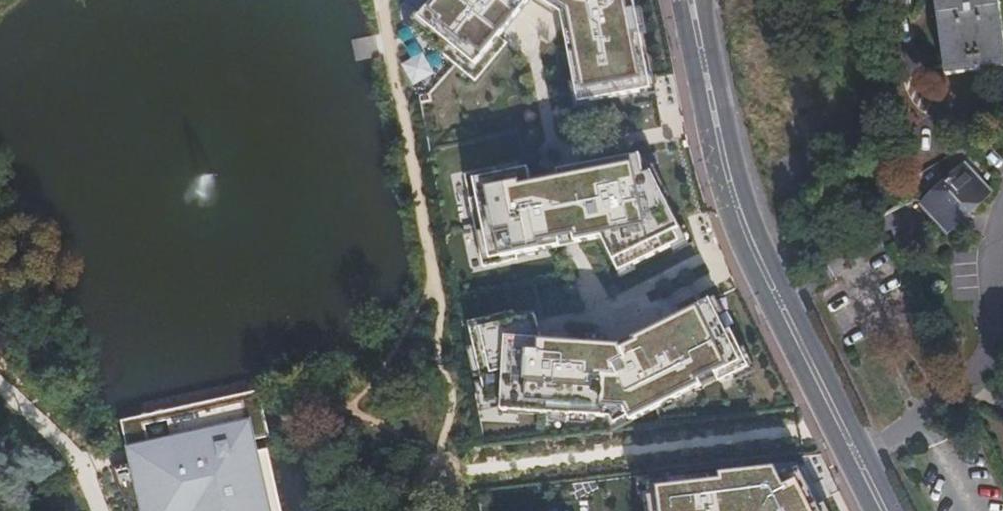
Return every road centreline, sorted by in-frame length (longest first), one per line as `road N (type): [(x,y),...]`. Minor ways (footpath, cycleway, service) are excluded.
road 1 (secondary): [(881,510),(736,199),(694,0)]

